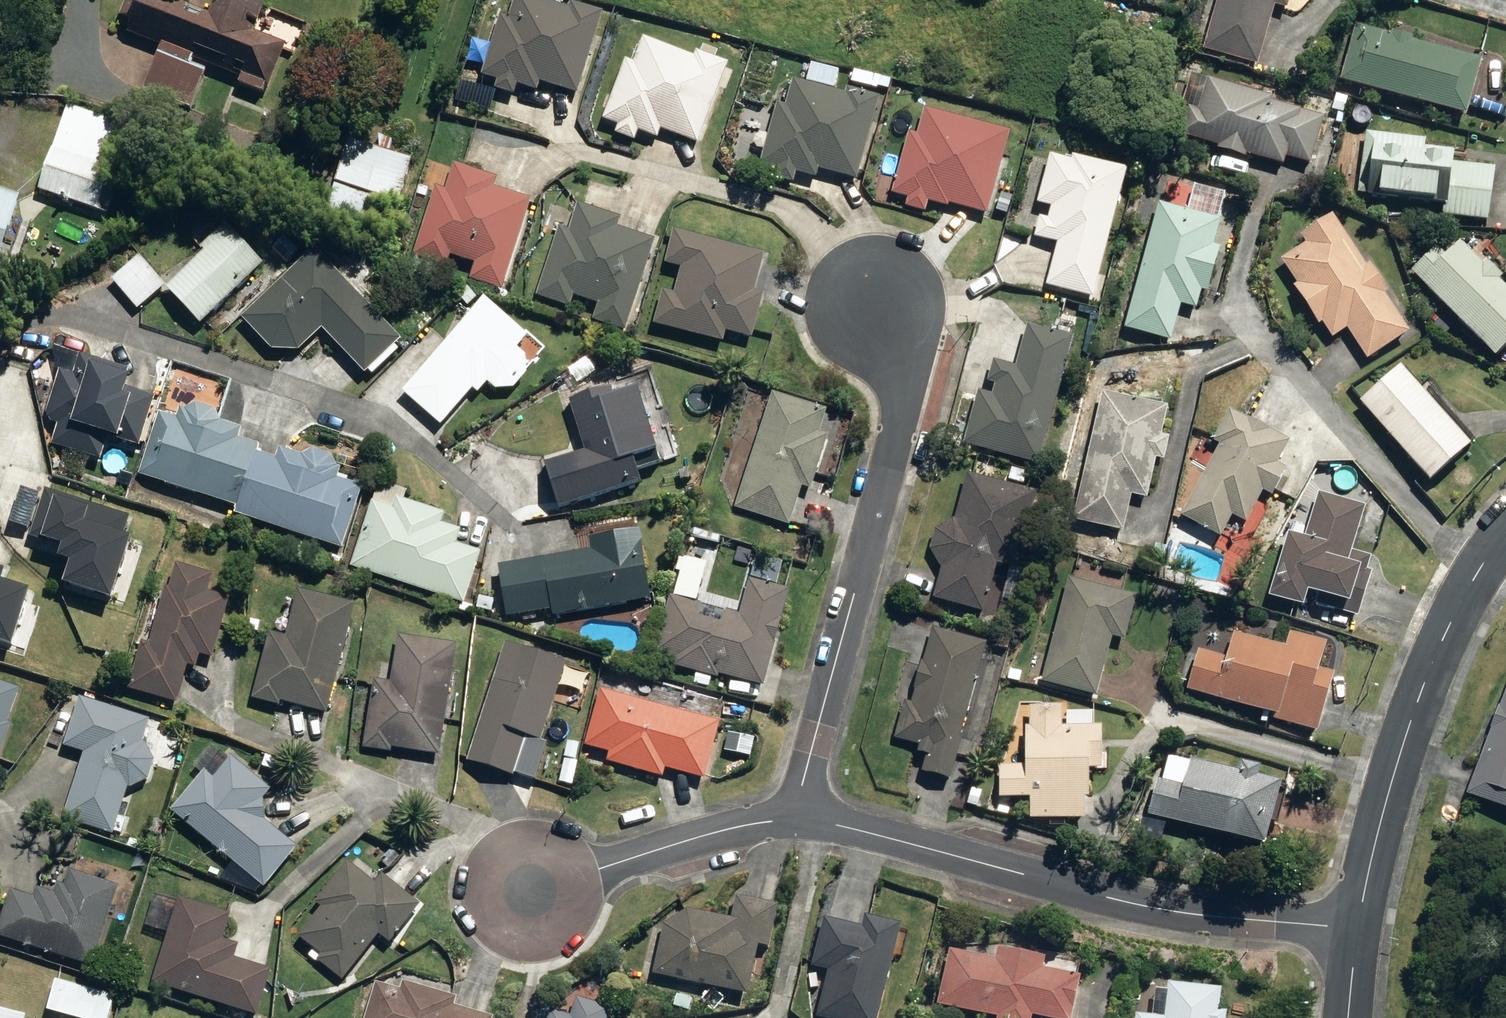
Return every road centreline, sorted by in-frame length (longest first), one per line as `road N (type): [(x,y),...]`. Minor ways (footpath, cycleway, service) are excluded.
road 1 (residential): [(798,813),(1132,904),(1357,926)]
road 2 (residential): [(798,813),(901,405),(877,299)]
road 3 (residential): [(1357,926),(1381,807),(1434,663),(1471,583),(1505,535)]
road 4 (residential): [(520,892),(798,813)]

